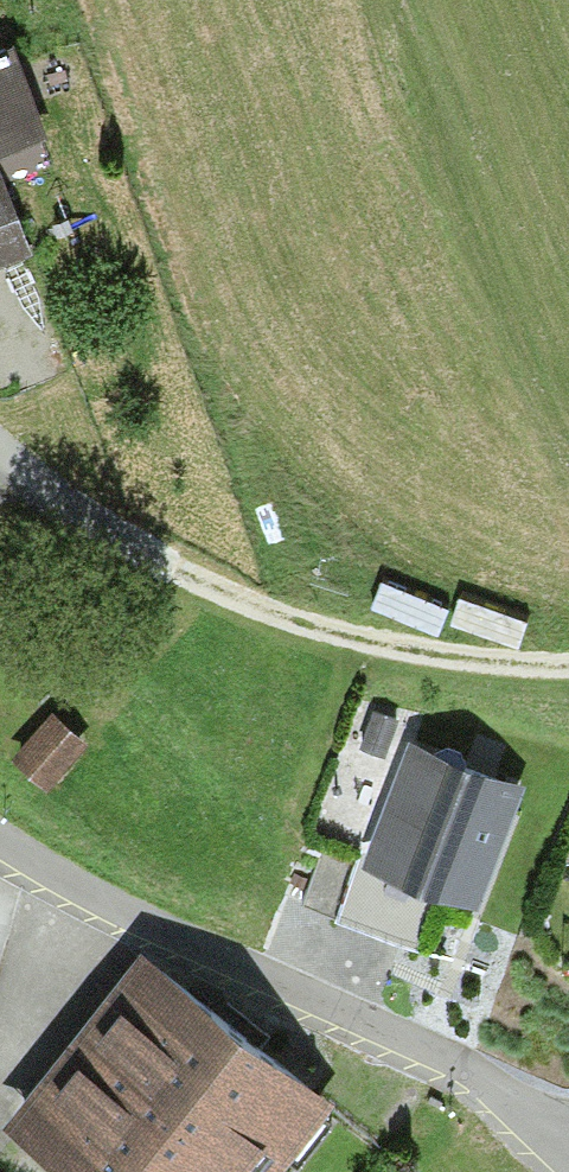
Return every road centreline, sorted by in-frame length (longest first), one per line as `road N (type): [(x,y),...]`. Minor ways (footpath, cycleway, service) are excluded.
road 1 (residential): [(0,838),(209,960),(442,1064),(506,1105),(568,1166)]
road 2 (unknown): [(568,623),(393,36)]
road 3 (track): [(568,669),(432,653),(281,611),(134,542)]
road 4 (residential): [(134,542),(0,449)]

